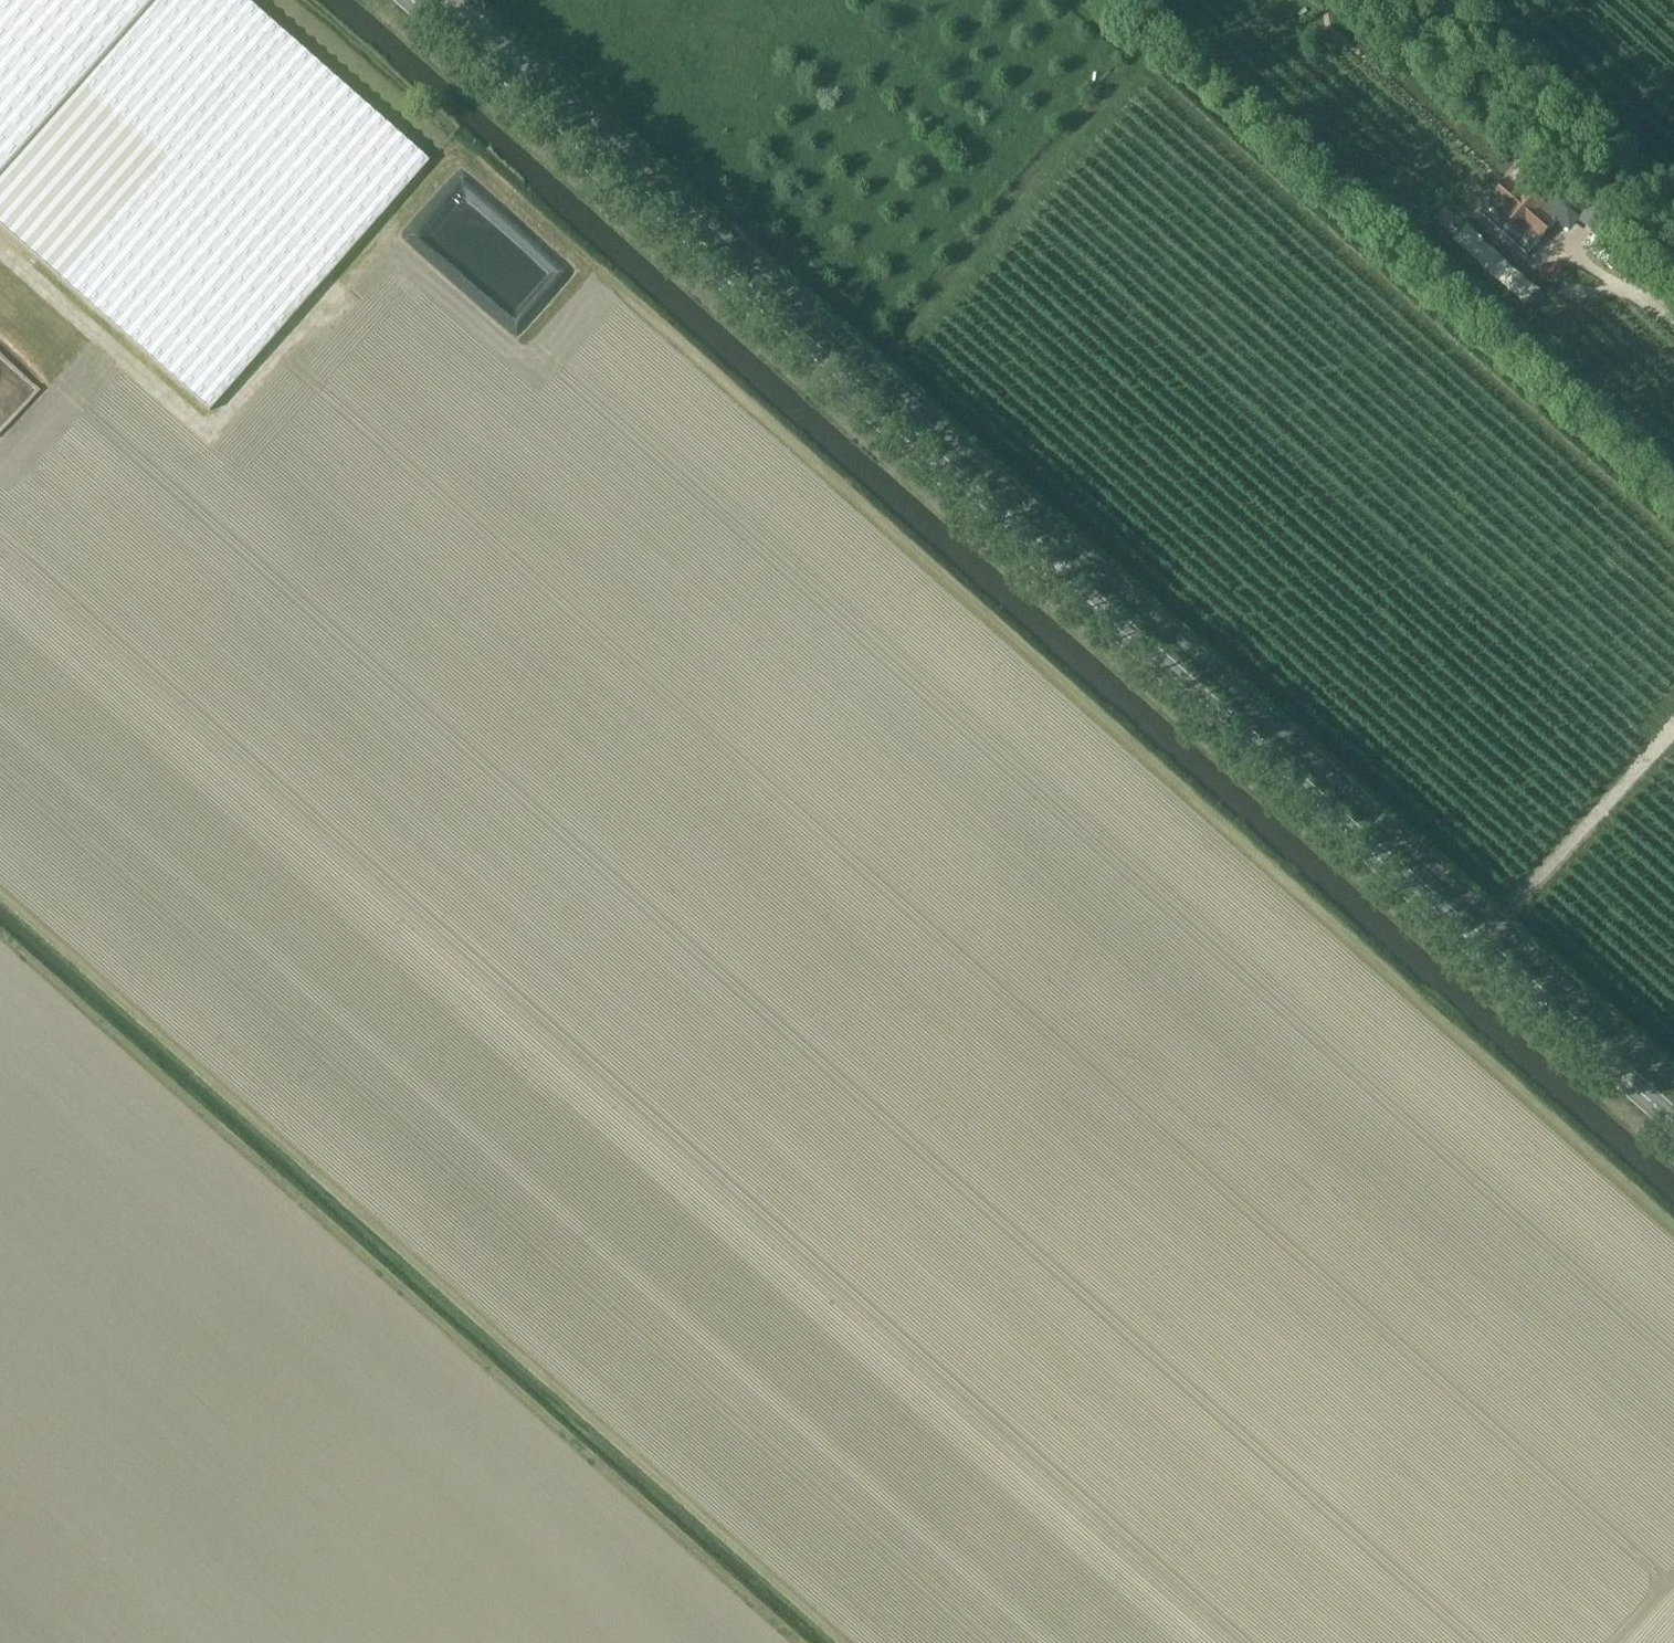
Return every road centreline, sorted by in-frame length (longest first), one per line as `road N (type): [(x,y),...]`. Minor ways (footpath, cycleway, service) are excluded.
road 1 (secondary): [(1673,1123),(415,0)]
road 2 (track): [(1473,943),(1673,730)]
road 3 (track): [(1673,192),(1456,0)]

